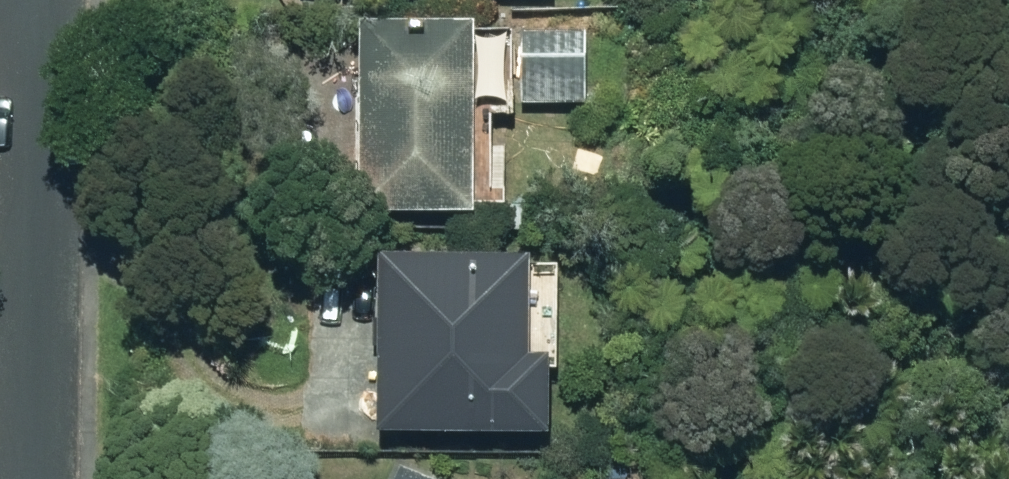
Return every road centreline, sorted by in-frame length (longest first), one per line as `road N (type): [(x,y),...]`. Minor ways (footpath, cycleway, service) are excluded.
road 1 (residential): [(42,0),(33,478)]

